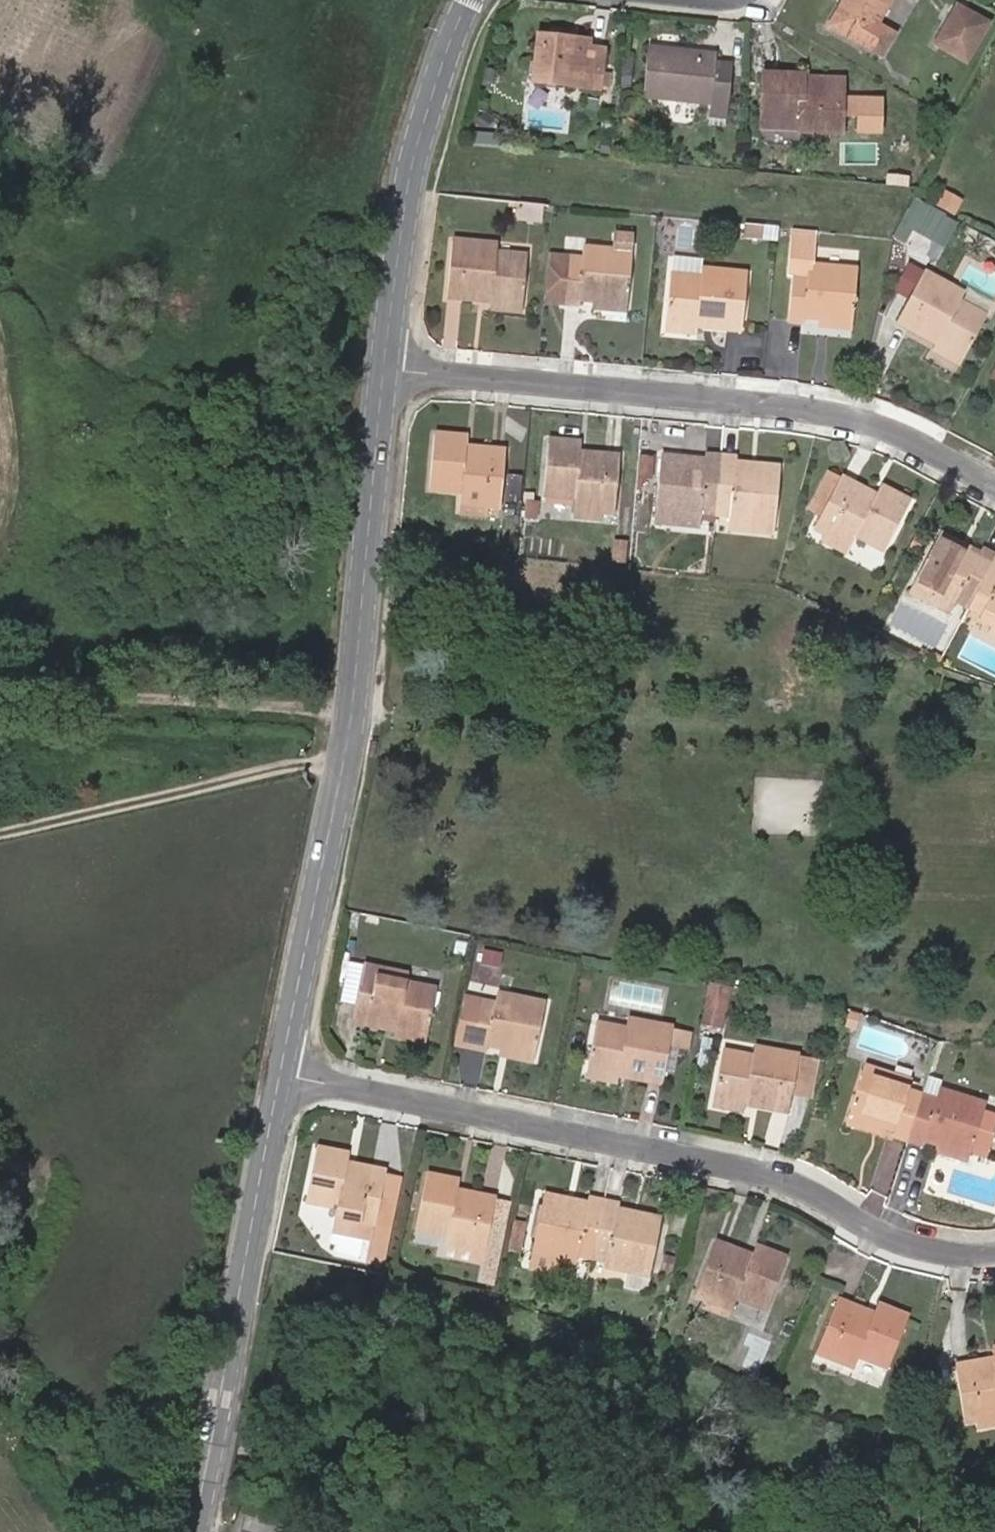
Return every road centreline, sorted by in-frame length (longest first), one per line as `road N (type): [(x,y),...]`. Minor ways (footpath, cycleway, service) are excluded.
road 1 (residential): [(282,1073),(786,1180),(895,1246),(994,1260)]
road 2 (tertiary): [(282,1073),(354,710),(383,369)]
road 3 (residential): [(383,369),(817,409),(891,423),(994,482)]
road 4 (tertiary): [(194,1531),(282,1073)]
road 5 (tertiary): [(383,369),(409,182),(434,88),(472,0)]

